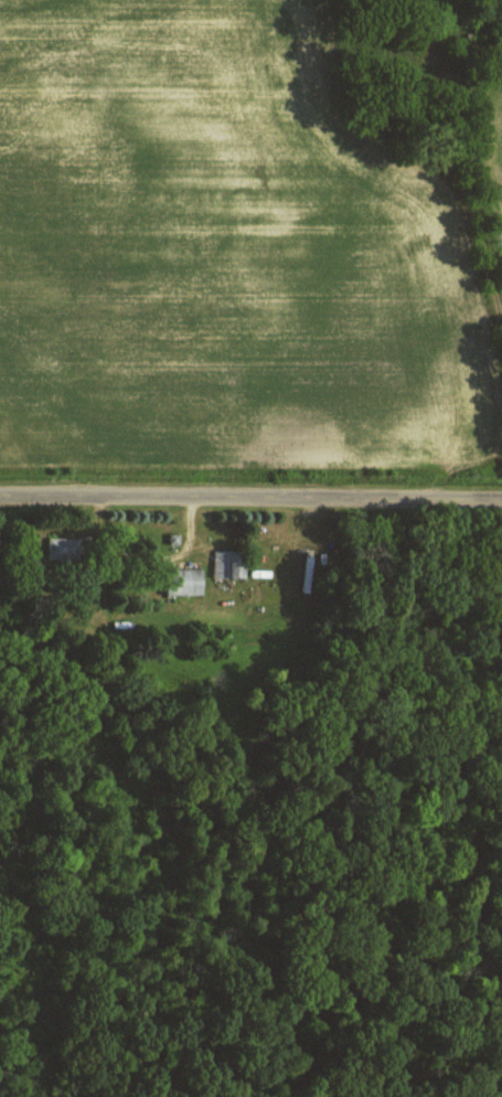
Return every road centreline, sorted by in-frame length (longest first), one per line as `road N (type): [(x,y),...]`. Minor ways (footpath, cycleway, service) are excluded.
road 1 (residential): [(501,504),(0,500)]
road 2 (residential): [(501,445),(364,8)]

